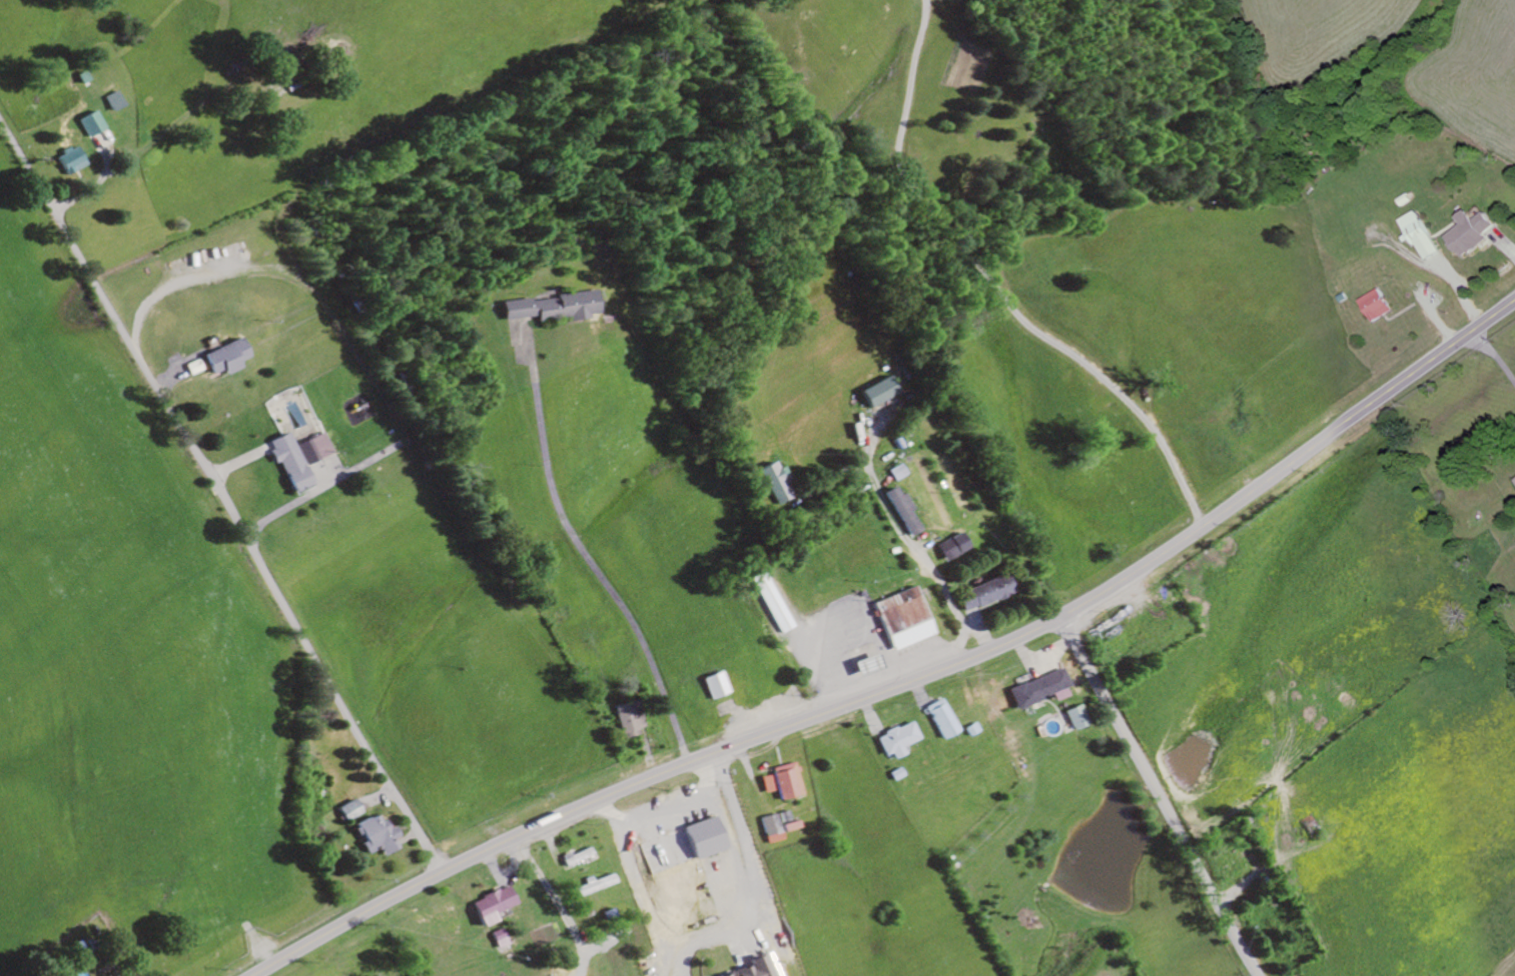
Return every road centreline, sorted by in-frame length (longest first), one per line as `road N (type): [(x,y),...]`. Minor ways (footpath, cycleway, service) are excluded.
road 1 (tertiary): [(251,975),(539,825),(981,653),(1093,597),(1514,300)]
road 2 (residential): [(436,874),(0,135)]
road 3 (residential): [(1250,491),(1209,443),(1141,410),(1092,337),(997,289),(919,196),(902,155),(911,77),(932,0)]
road 4 (residential): [(685,764),(647,646),(551,506),(519,330)]
road 5 (tertiary): [(1257,975),(1057,616)]

